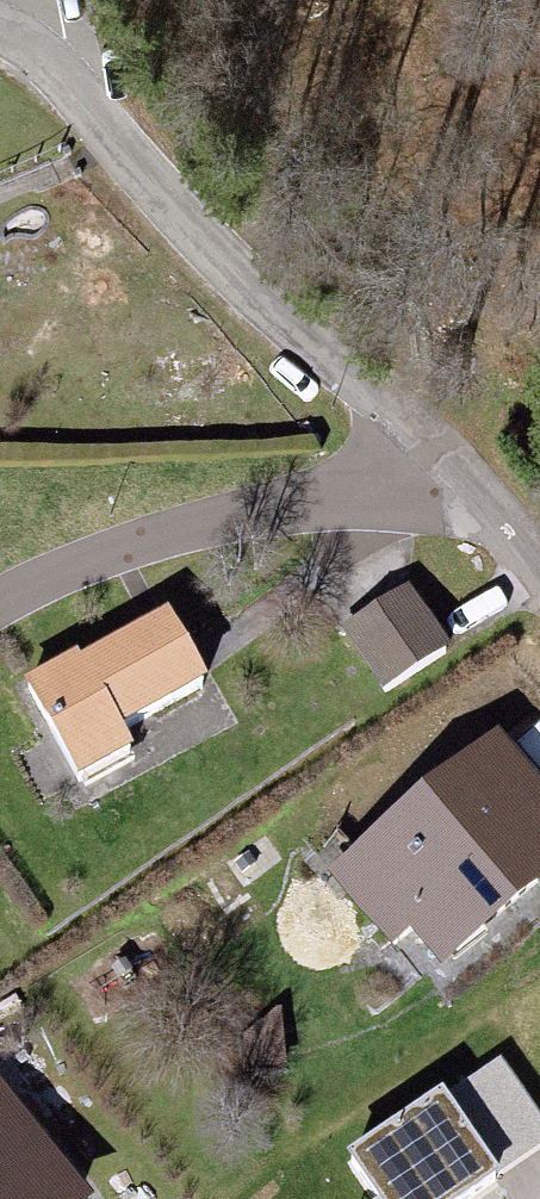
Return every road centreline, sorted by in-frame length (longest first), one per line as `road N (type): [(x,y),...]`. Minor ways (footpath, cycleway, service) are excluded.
road 1 (unclassified): [(0,34),(73,87),(201,233),(443,462)]
road 2 (residential): [(0,611),(163,537),(443,462)]
road 3 (unclassified): [(443,462),(539,575)]

